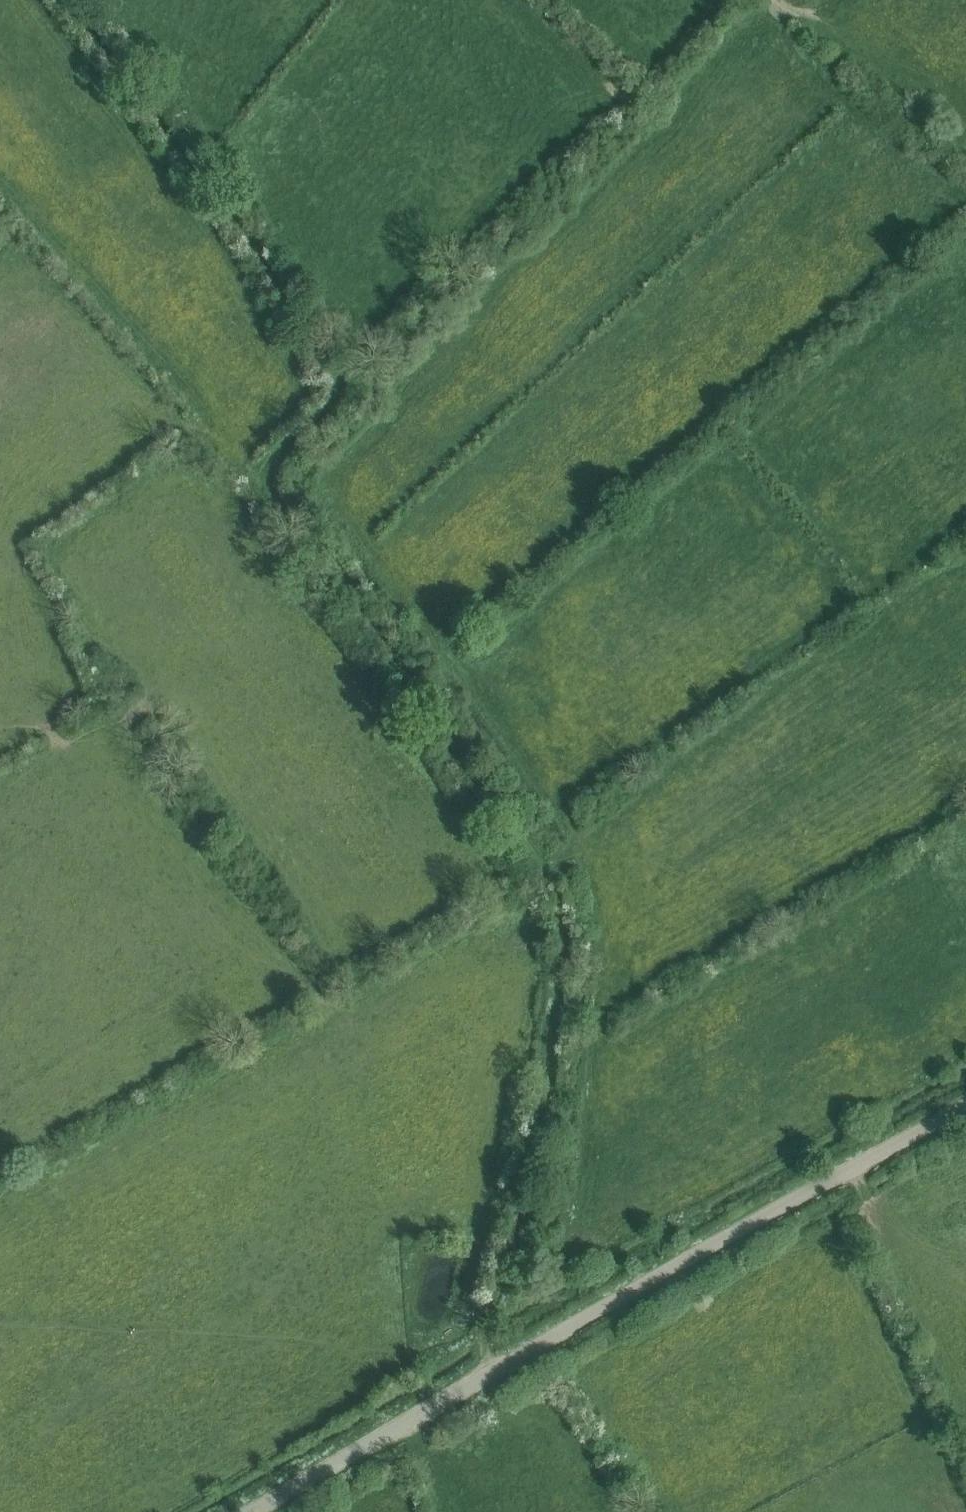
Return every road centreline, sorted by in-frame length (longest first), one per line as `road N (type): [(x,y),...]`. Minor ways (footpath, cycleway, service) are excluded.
road 1 (track): [(489,1329),(529,1184),(542,1072),(566,979),(571,913),(561,880),(264,477),(336,393),(339,366),(74,0)]
road 2 (tertiary): [(254,1511),(965,1107)]

